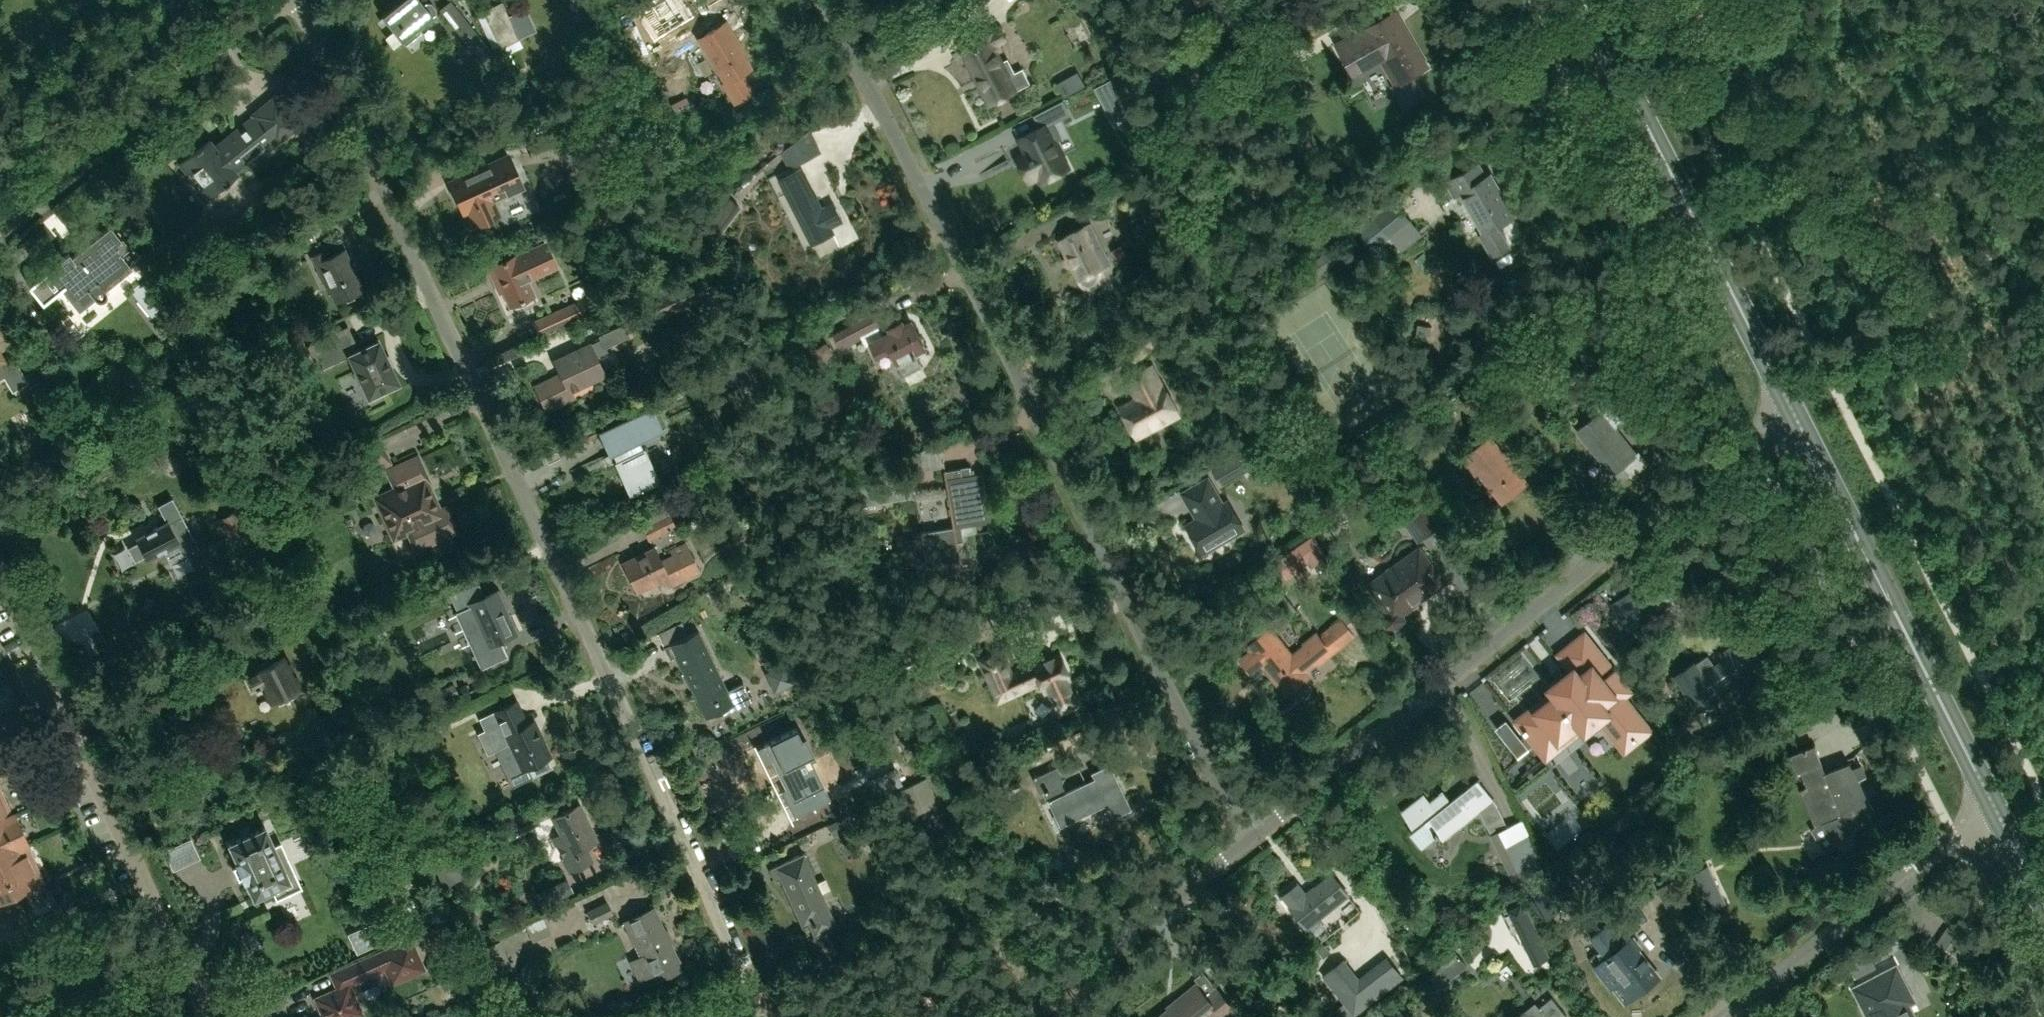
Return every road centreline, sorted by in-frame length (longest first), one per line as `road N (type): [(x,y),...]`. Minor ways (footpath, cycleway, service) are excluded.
road 1 (residential): [(768,1016),(296,0)]
road 2 (residential): [(1244,845),(816,0)]
road 3 (residential): [(1244,845),(1789,406)]
road 4 (residential): [(205,1016),(0,588)]
road 5 (secondary): [(1789,406),(1582,0)]
road 6 (secondary): [(1994,808),(1789,406)]
road 7 (residential): [(0,218),(272,0)]
road 8 (residential): [(1720,1016),(1994,808)]
road 9 (residential): [(1029,1016),(1244,845)]

